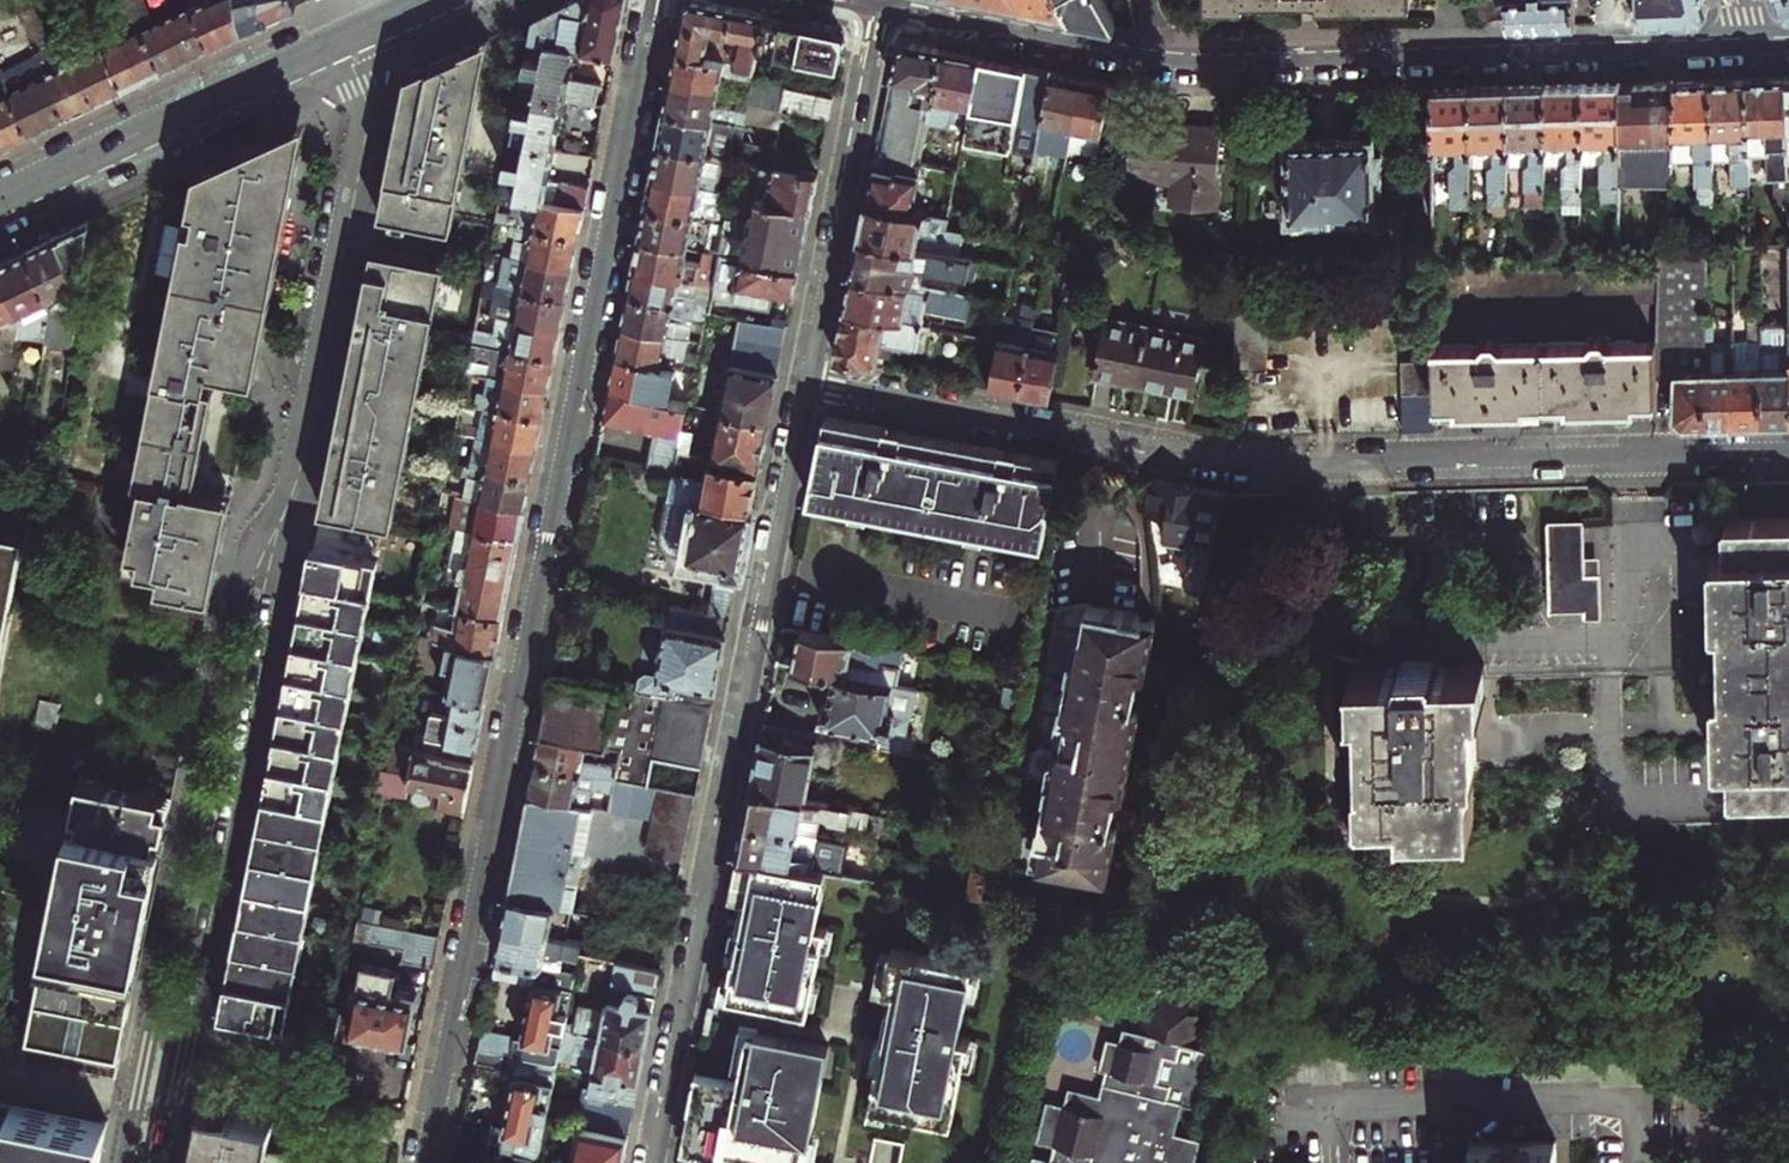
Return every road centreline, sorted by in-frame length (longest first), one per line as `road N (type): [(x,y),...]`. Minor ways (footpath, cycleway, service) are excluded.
road 1 (residential): [(651,0),(423,1162)]
road 2 (residential): [(1788,453),(1235,467),(806,384)]
road 3 (residential): [(876,5),(1204,65),(1749,51)]
road 4 (residential): [(655,1162),(806,384)]
road 5 (residential): [(300,470),(248,555),(237,589),(123,1162)]
road 6 (residential): [(167,1162),(300,470)]
road 7 (residential): [(300,470),(364,127),(346,40)]
road 8 (residential): [(806,384),(876,5)]
road 9 (secondary): [(332,47),(0,199)]

